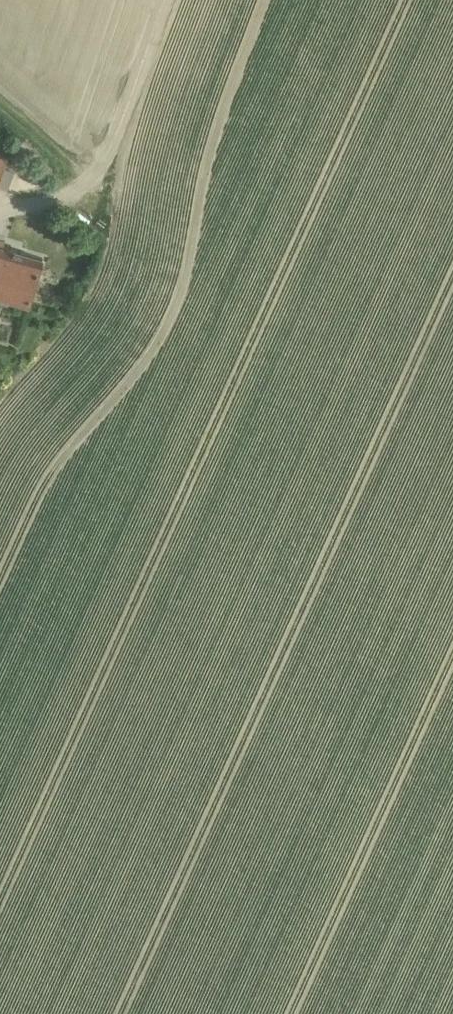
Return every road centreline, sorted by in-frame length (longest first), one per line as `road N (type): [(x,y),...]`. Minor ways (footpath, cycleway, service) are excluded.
road 1 (track): [(0,205),(61,199),(105,170),(168,0)]

